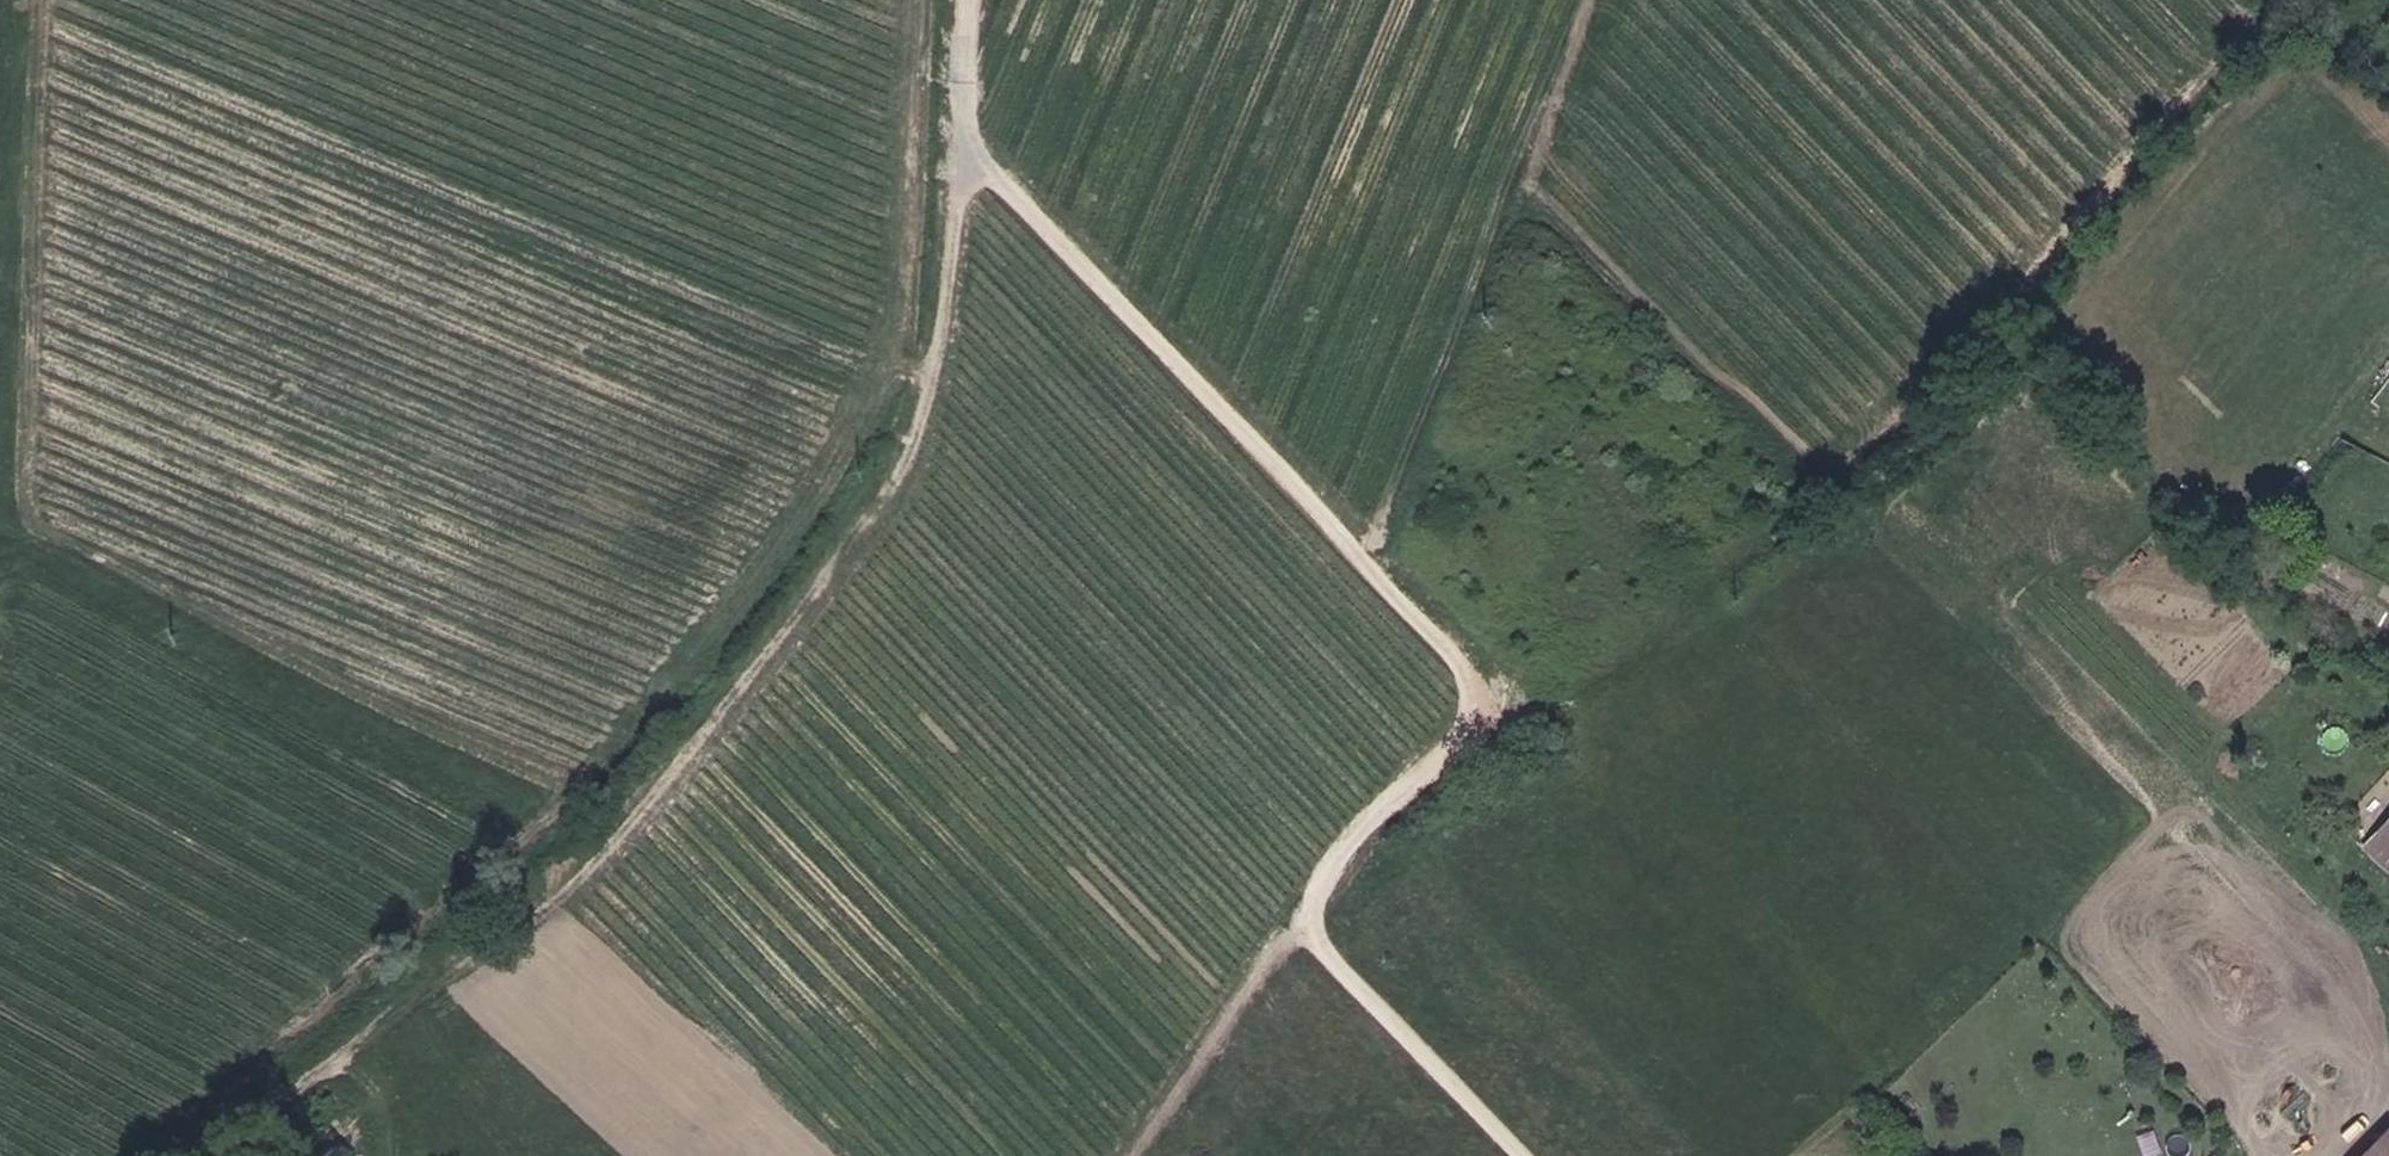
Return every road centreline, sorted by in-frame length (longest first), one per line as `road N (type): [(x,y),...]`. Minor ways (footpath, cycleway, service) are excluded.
road 1 (track): [(1526,1155),(917,521),(909,489),(929,405),(971,0)]
road 2 (track): [(909,489),(617,836),(205,1155)]

